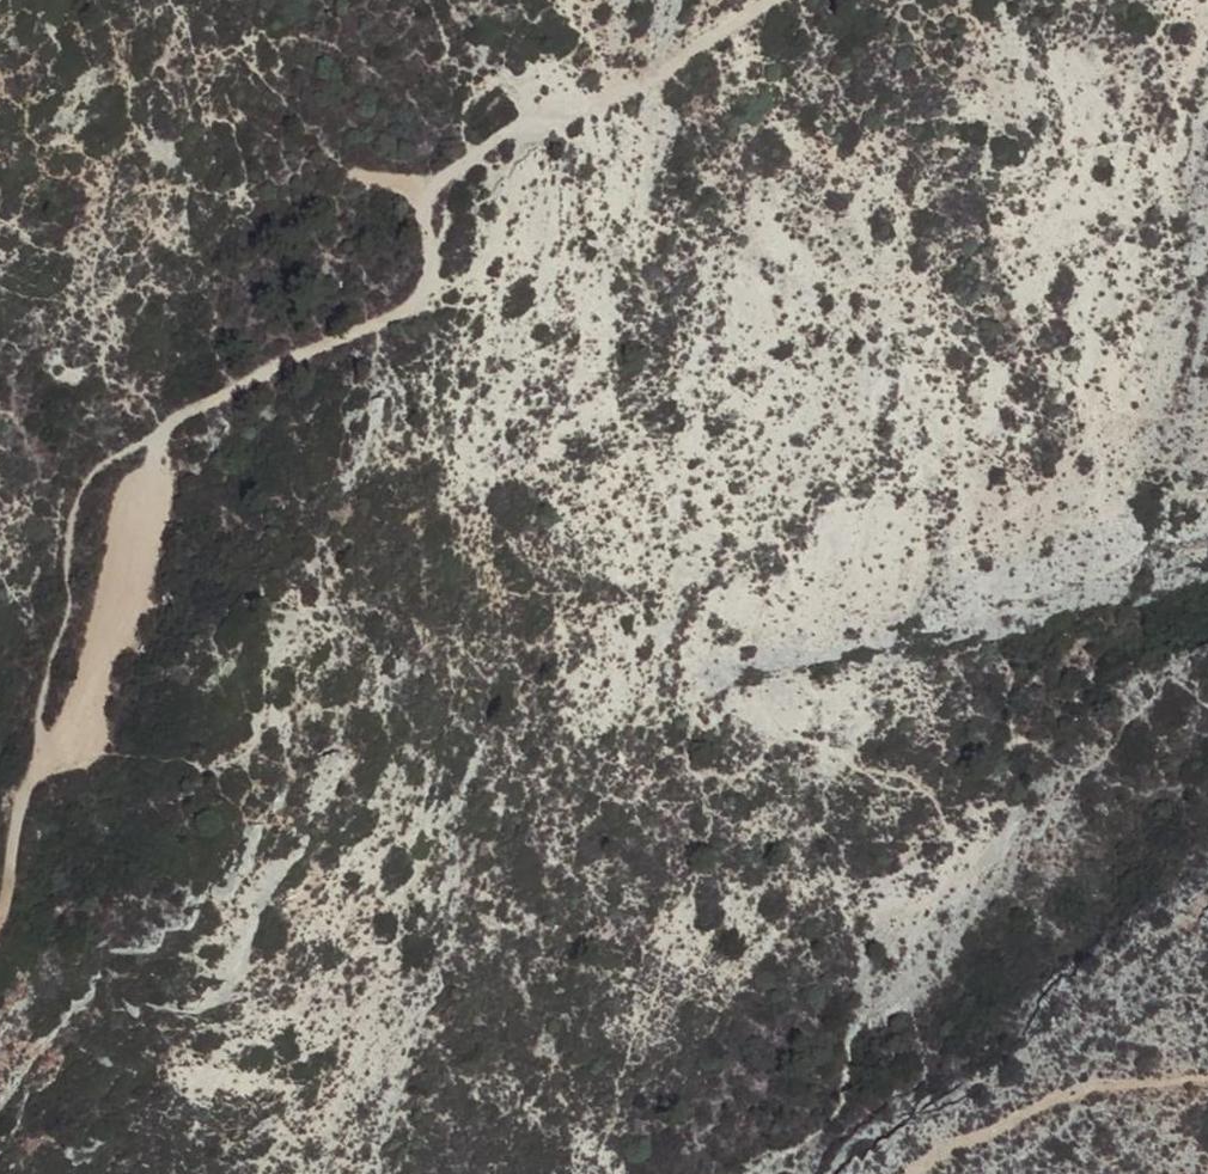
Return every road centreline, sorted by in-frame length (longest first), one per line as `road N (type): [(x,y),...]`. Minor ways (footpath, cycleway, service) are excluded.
road 1 (track): [(0,905),(41,756),(37,676),(66,578),(69,507),(108,452),(278,349),(405,302),(422,274),(425,204),(439,171),(760,0)]

